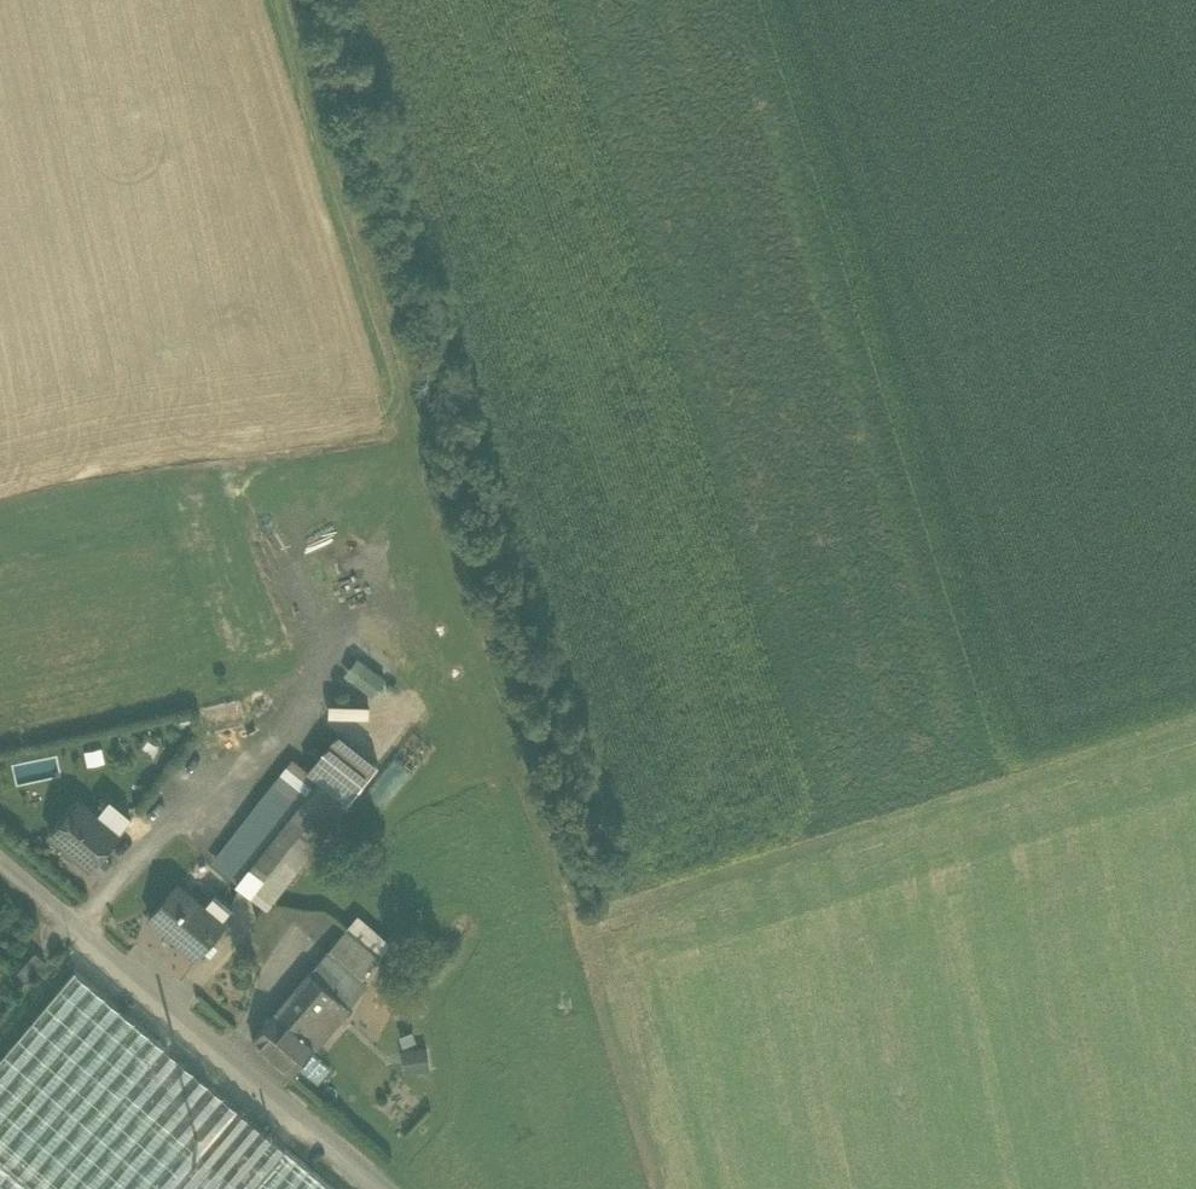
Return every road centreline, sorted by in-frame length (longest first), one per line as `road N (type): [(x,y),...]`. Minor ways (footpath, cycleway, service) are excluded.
road 1 (unclassified): [(387,1188),(0,866)]

